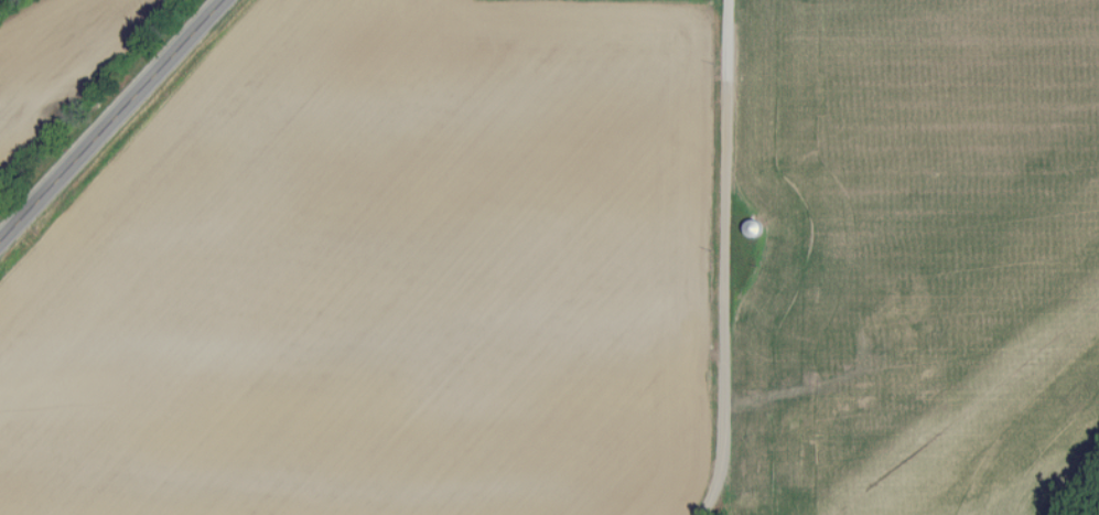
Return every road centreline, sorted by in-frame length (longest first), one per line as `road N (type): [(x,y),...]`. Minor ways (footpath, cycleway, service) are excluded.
road 1 (residential): [(691,514),(714,493),(721,464),(729,0)]
road 2 (secondary): [(0,240),(225,0)]

